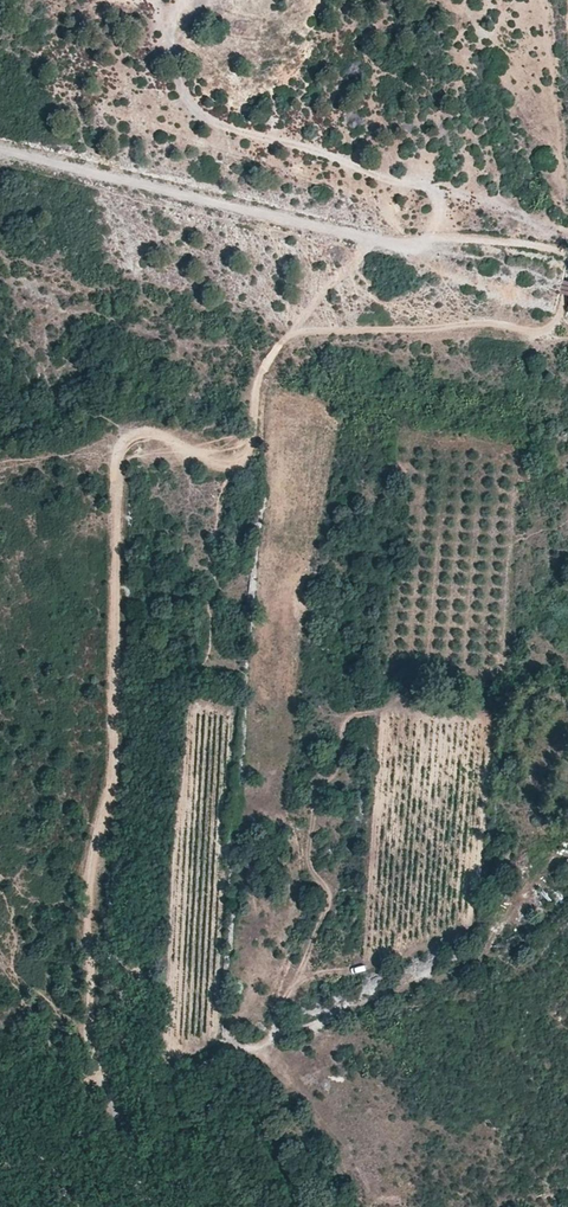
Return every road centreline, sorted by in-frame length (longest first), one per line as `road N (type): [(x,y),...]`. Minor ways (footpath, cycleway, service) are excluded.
road 1 (track): [(0,1155),(49,1136),(107,1089),(91,1003),(89,870),(113,790),(114,456),(133,432),(242,463),(255,391),(290,334)]
road 2 (track): [(405,244),(0,152)]
road 3 (track): [(290,334),(480,323),(534,332),(561,317),(567,286)]
road 4 (track): [(95,1028),(15,974),(16,927),(0,881)]
road 5 (track): [(567,252),(476,238),(405,244)]
road 6 (track): [(148,1206),(107,1089)]
road 7 (track): [(122,447),(0,459)]

